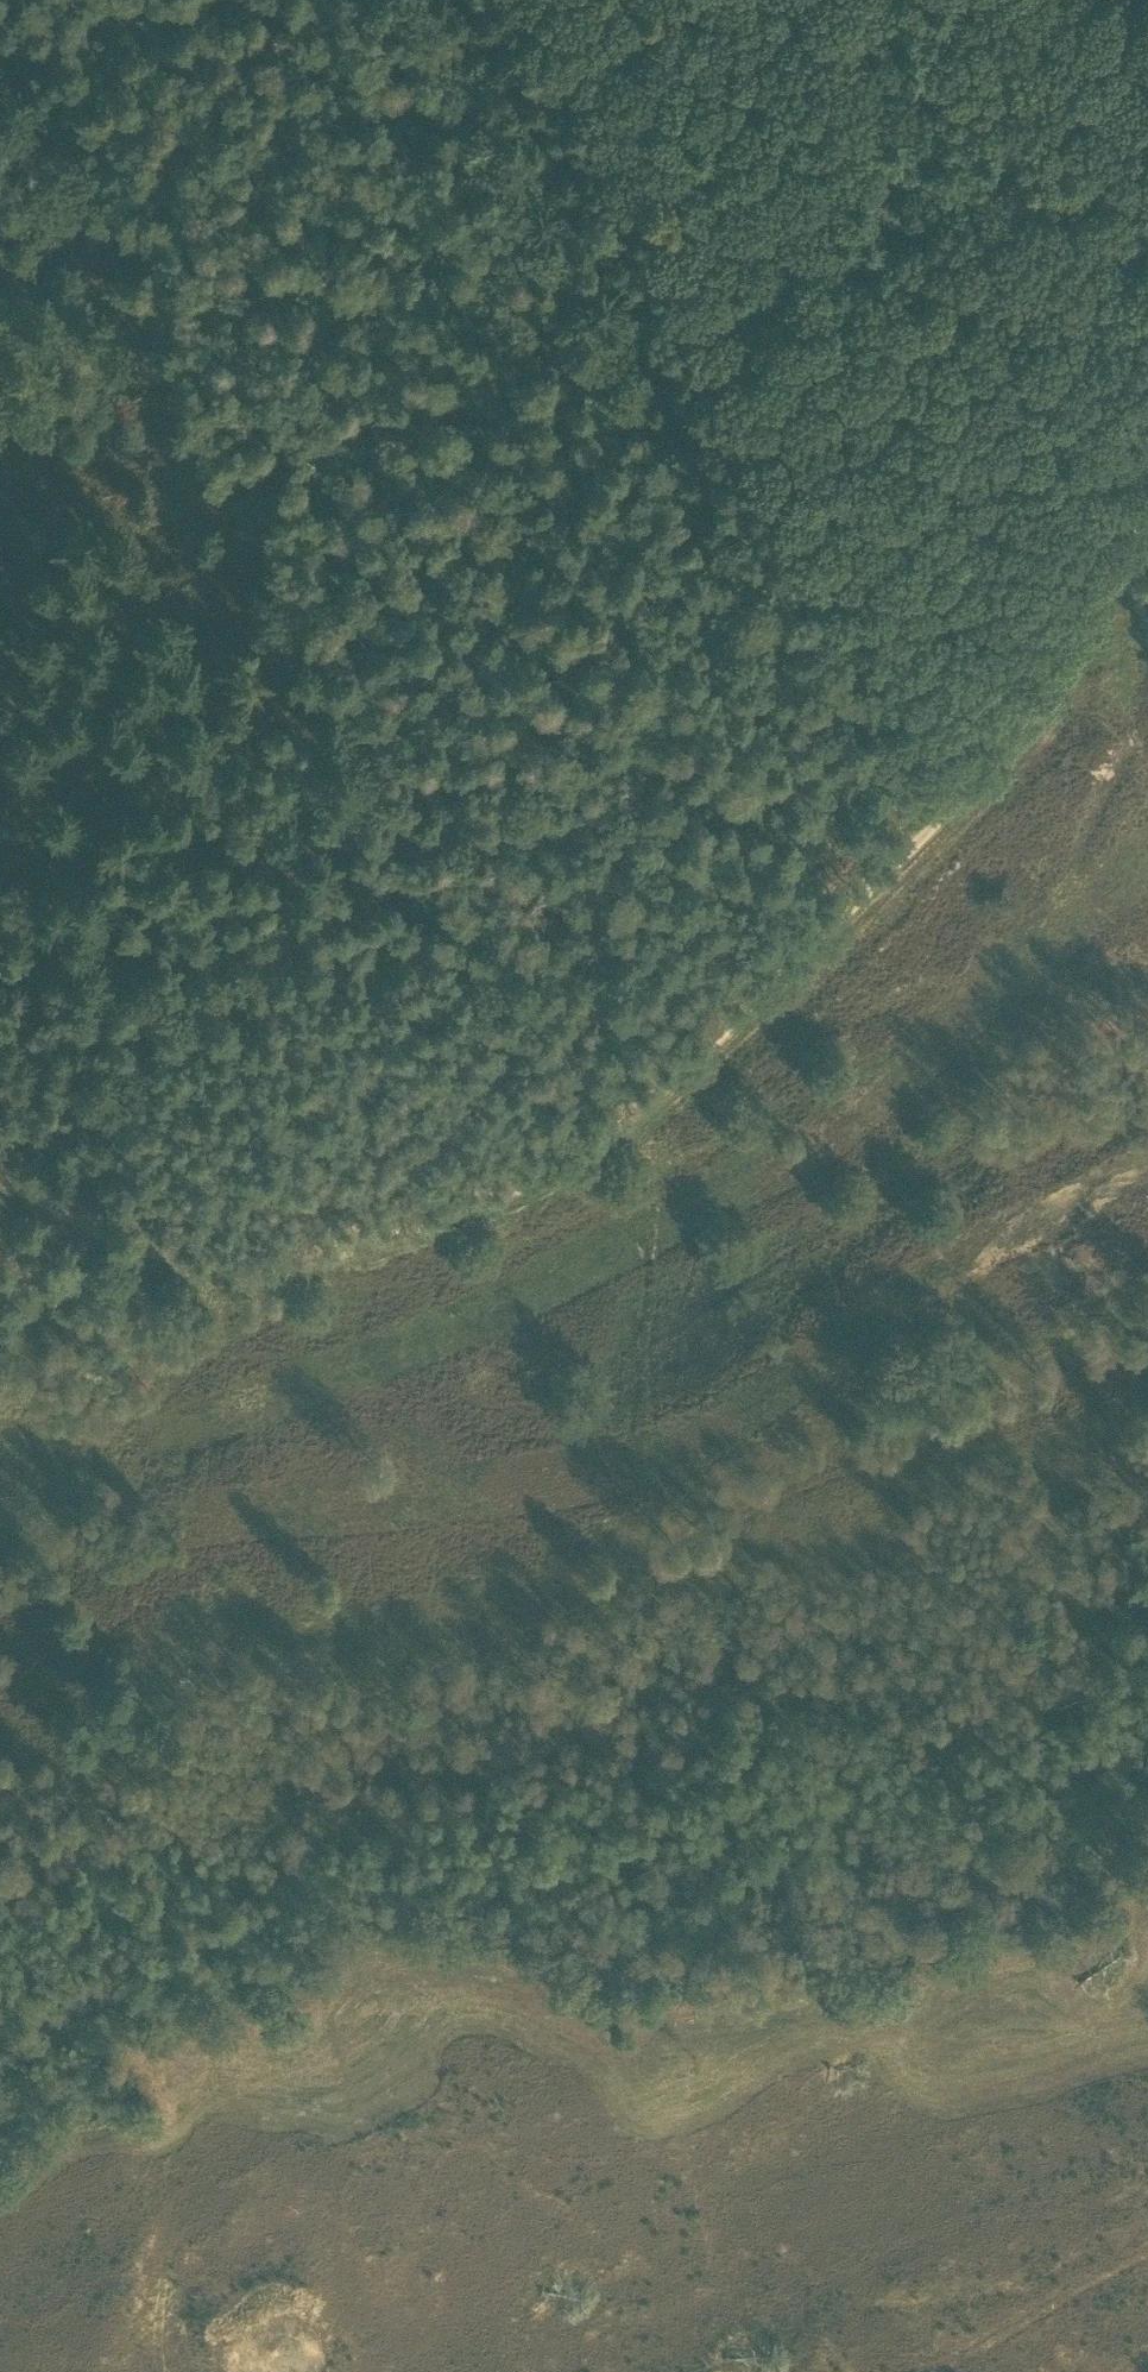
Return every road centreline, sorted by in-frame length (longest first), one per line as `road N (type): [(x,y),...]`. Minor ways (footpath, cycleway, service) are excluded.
road 1 (track): [(0,1166),(120,1230),(192,1257),(314,1243),(417,1217),(574,1146),(974,779),(1147,501)]
road 2 (track): [(120,1230),(46,1296),(0,1316)]

